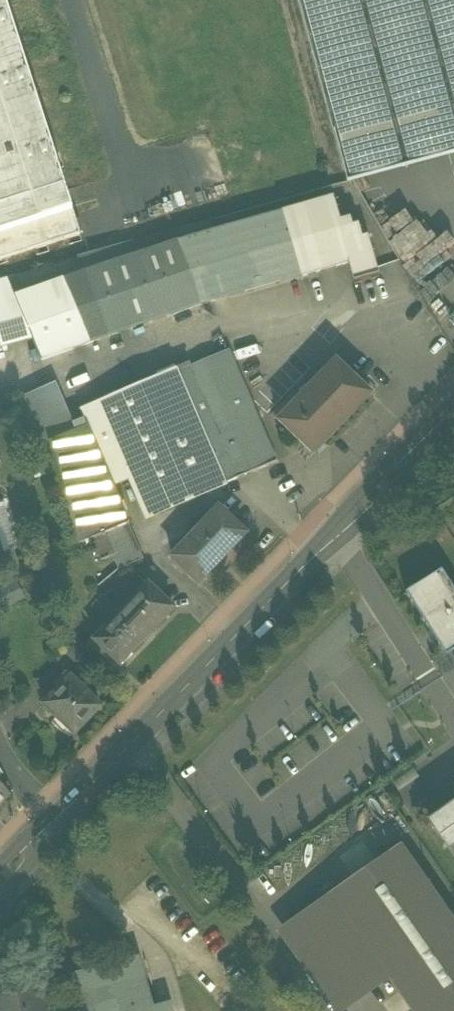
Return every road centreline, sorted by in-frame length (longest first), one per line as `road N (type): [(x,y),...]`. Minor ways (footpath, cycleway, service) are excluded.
road 1 (tertiary): [(0,883),(453,410)]

